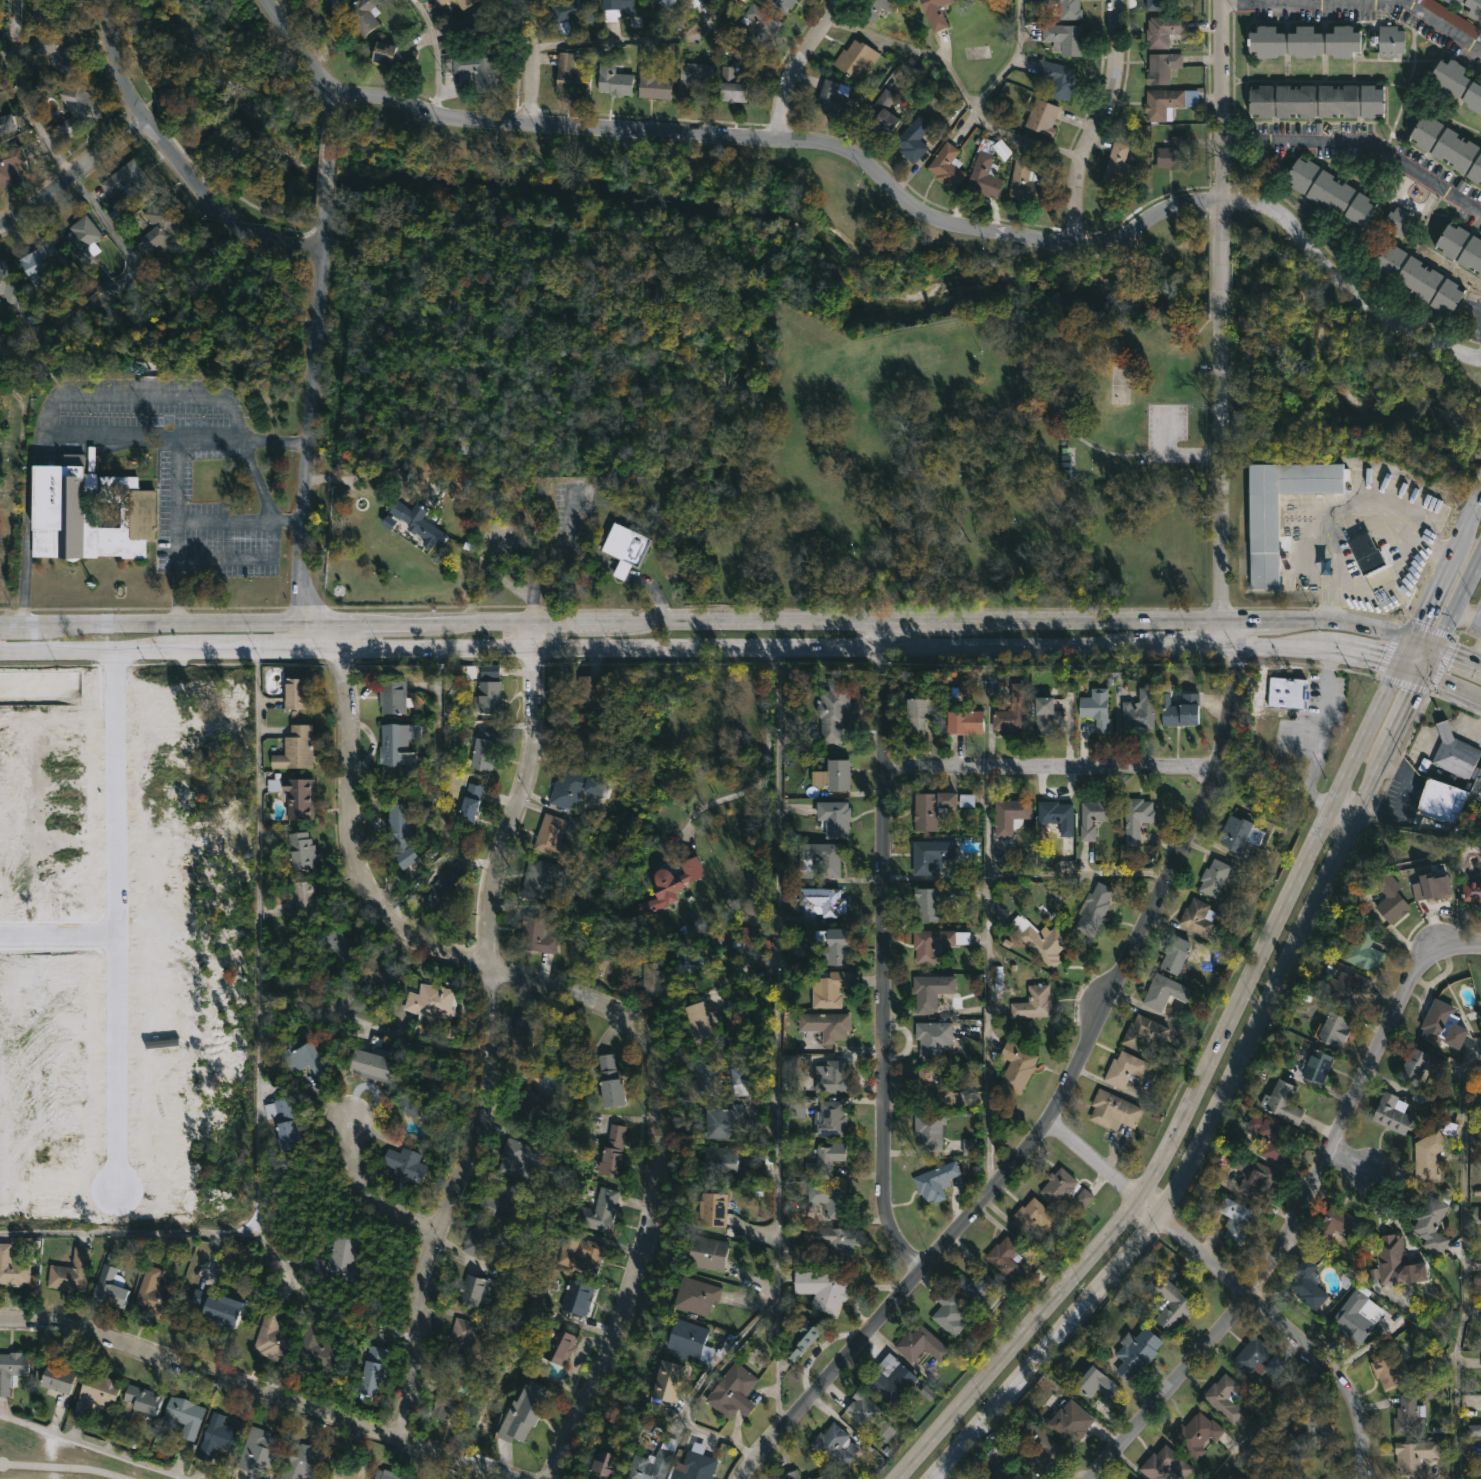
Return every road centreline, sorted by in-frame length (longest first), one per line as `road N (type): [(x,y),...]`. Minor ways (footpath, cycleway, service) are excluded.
road 1 (residential): [(1480,362),(1374,304),(1303,225),(1266,203),(1226,197),(1173,209),(1113,242),(1076,244),(936,224),(870,170),(805,143),(469,123),(331,94)]
road 2 (primary): [(0,648),(1241,644)]
road 3 (primary): [(1235,620),(0,620)]
road 4 (residential): [(326,644),(343,688),(347,819),(365,892),(431,948),(605,1008),(628,1024),(645,1066),(630,1238),(547,1478)]
road 5 (secondary): [(1412,638),(1171,1162),(998,1374),(899,1478)]
road 6 (residential): [(1241,644),(1244,690),(1234,726),(1049,1118),(741,1478)]
road 7 (secondary): [(933,1478),(1166,1219),(1191,1178),(1424,673)]
road 8 (residential): [(535,623),(522,770),(488,907),(486,1098),(473,1162),(423,1270),(403,1439)]
road 9 (residential): [(1480,944),(1449,943),(1416,965),(1291,1234),(1254,1295),(1093,1478)]
road 10 (residential): [(882,623),(884,1218),(899,1246),(924,1267)]
road 11 (residential): [(518,1478),(79,1326),(0,1318)]
road 12 (residential): [(117,646),(119,1189)]
road 13 (residential): [(1049,1118),(1348,1386),(1363,1418),(1365,1478)]
road 14 (residential): [(325,206),(297,547),(319,621)]
road 15 (residential): [(317,249),(271,245),(215,211),(143,117),(123,62),(115,0)]
road 16 (residential): [(1219,761),(882,768)]
road 17 (residential): [(1223,316),(1235,620)]
road 18 (residential): [(1115,0),(1113,93),(1080,157),(1076,244)]
road 19 (residential): [(1225,0),(1220,240)]
road 20 (primary): [(1241,644),(1348,651),(1424,673)]
road 21 (primary): [(1412,638),(1235,620)]
road 22 (residential): [(143,117),(0,222)]
road 23 (secondary): [(1475,497),(1412,638)]
road 24 (residential): [(815,0),(768,88),(760,140)]
road 25 (residential): [(267,0),(331,94),(329,132)]
road 26 (residential): [(357,1129),(366,1196),(435,1231)]
road 27 (secondary): [(1424,673),(1480,552)]
road 28 (residential): [(523,0),(534,70),(530,123)]

